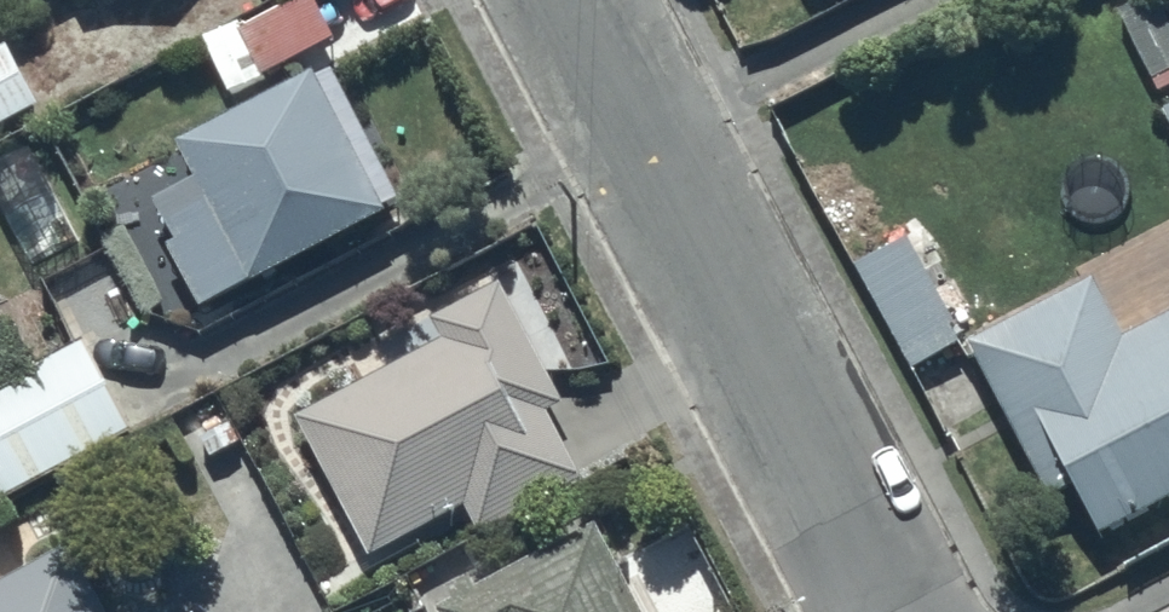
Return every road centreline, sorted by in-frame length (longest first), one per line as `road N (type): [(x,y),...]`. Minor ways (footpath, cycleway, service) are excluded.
road 1 (residential): [(582,0),(906,611)]

